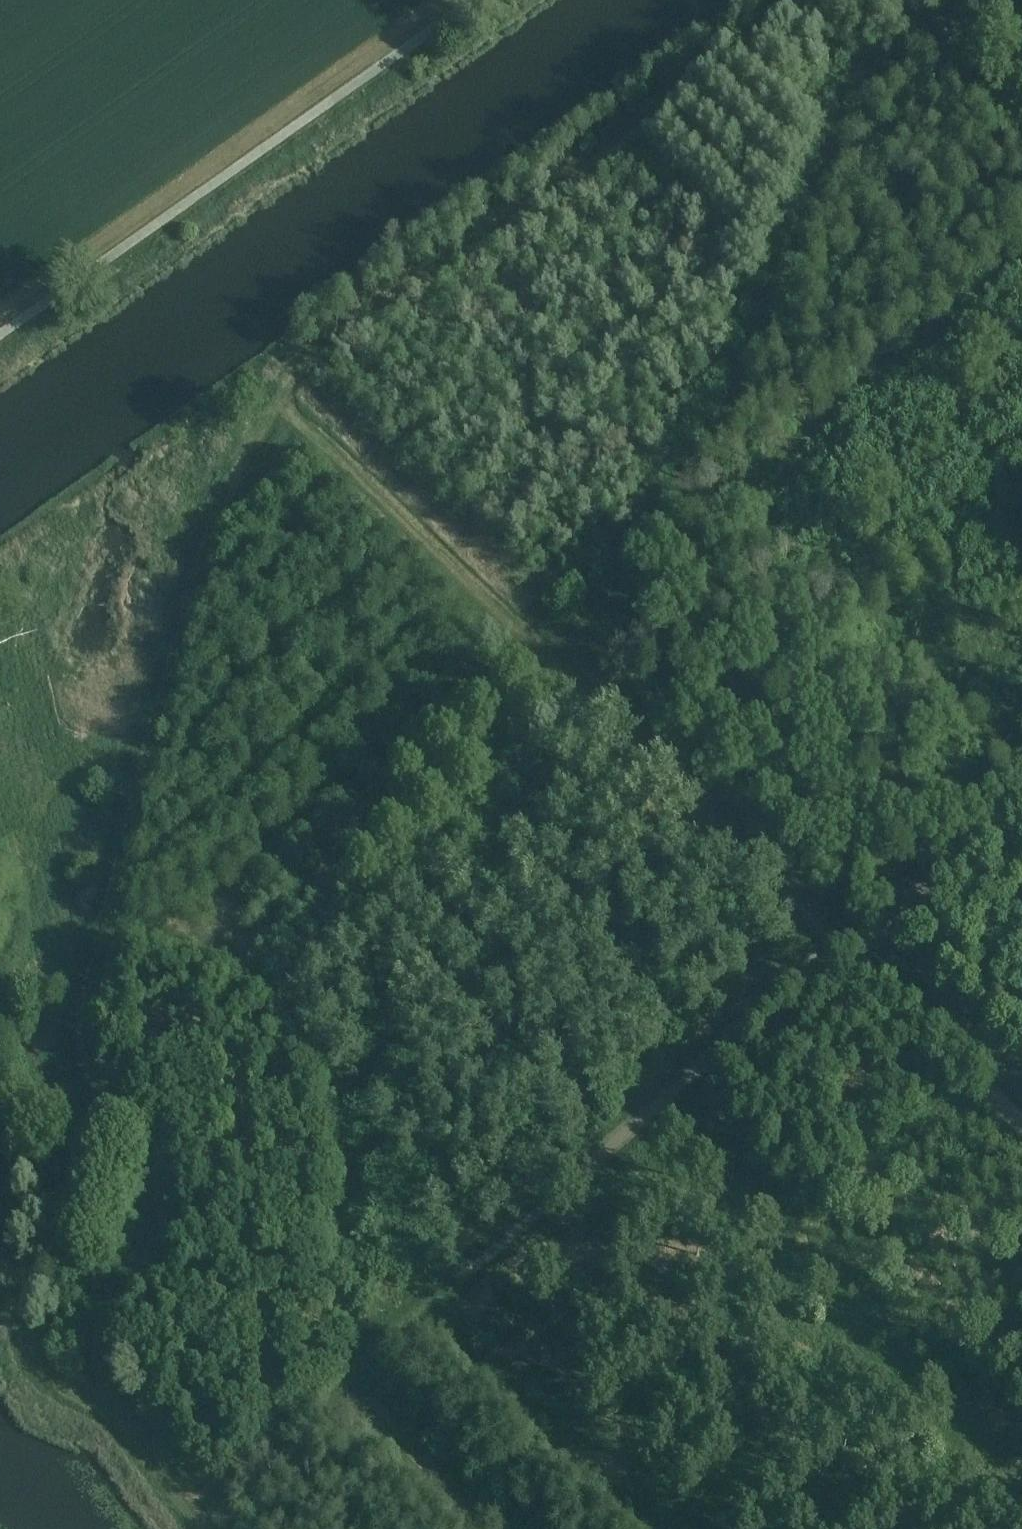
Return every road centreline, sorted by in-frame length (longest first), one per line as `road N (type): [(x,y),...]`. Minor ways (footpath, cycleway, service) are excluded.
road 1 (track): [(204,1528),(125,1425),(46,1354),(115,1300),(151,1257),(152,1145),(97,1083),(84,1039),(281,388),(338,336),(823,0)]
road 2 (track): [(191,1515),(380,1332),(1021,795)]
road 3 (track): [(1021,1130),(281,388)]
road 4 (track): [(836,0),(839,75),(804,180),(765,253),(745,325),(684,430),(504,612)]
road 5 (track): [(46,1354),(26,1322),(0,1146)]

